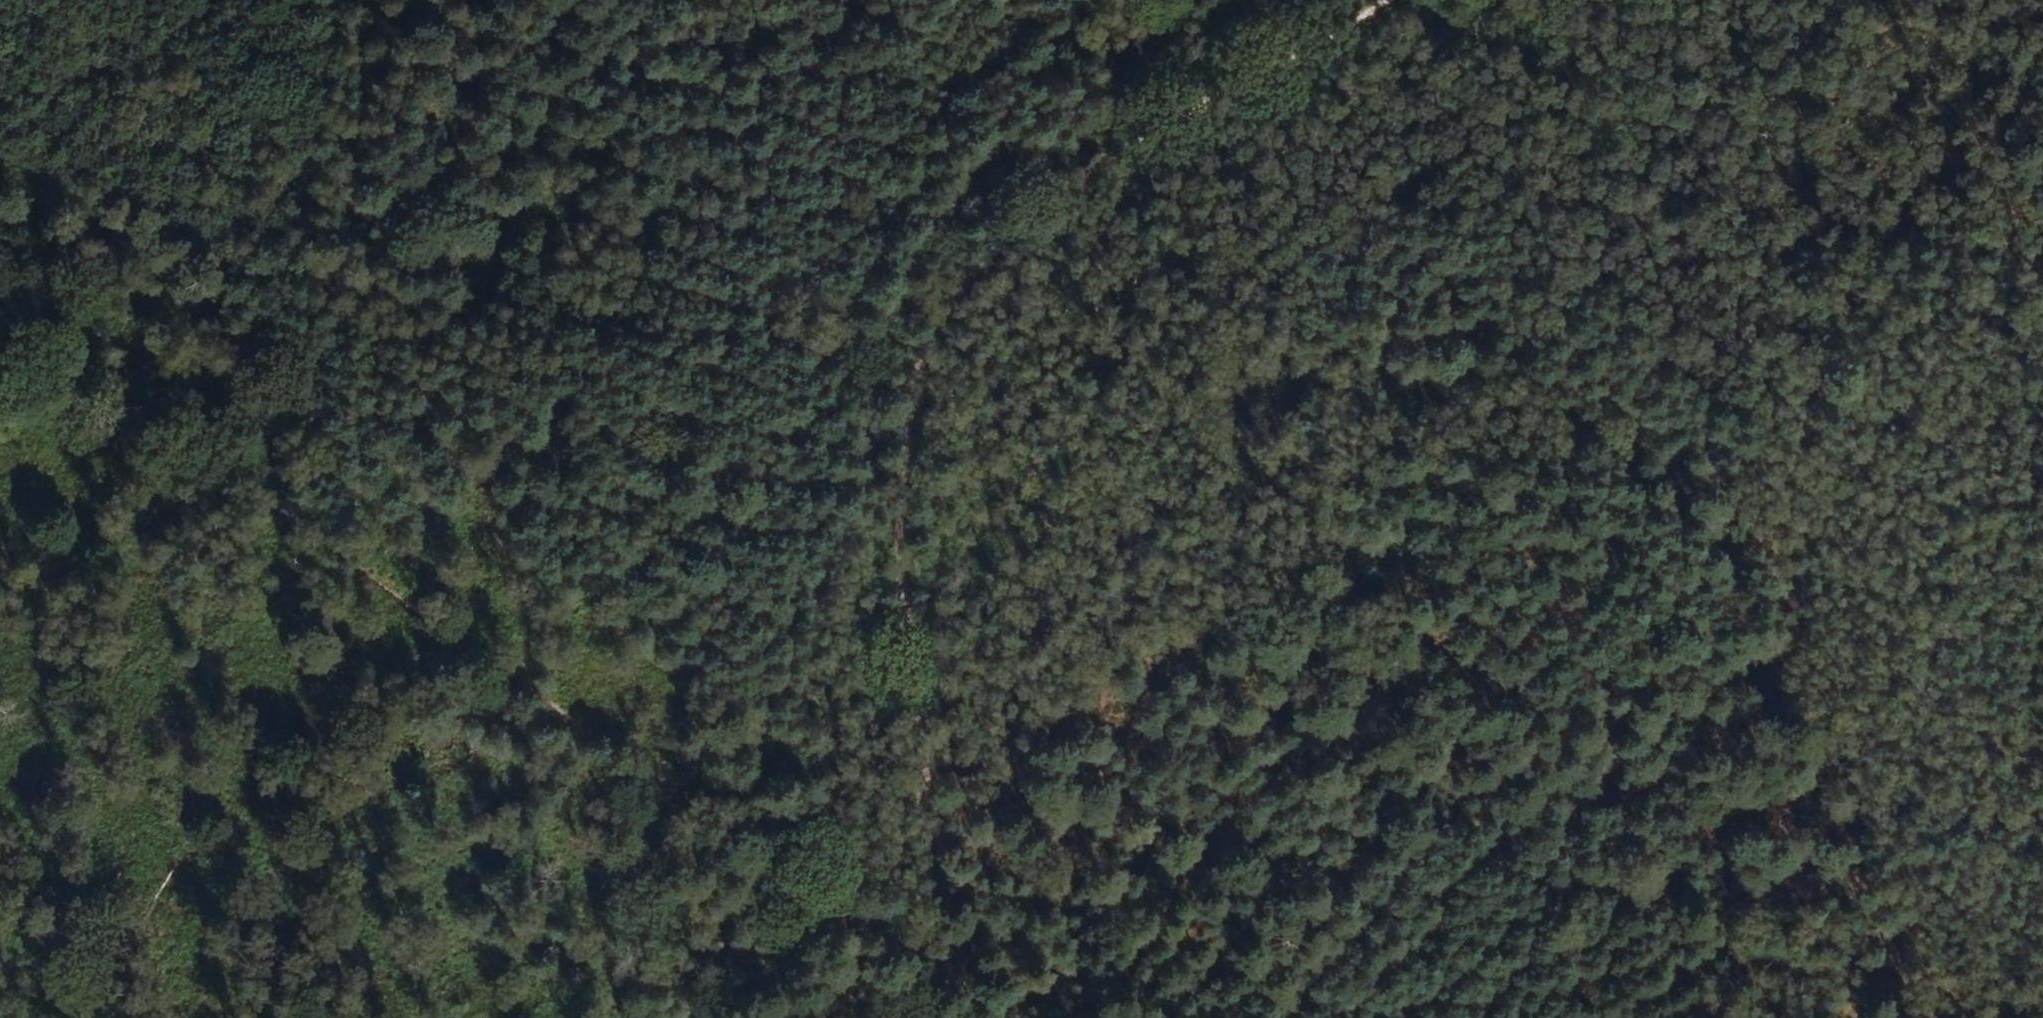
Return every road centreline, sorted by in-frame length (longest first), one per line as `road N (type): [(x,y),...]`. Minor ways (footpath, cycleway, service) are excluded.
road 1 (track): [(1376,0),(1049,191),(924,355),(903,554),(933,1017)]
road 2 (track): [(982,1017),(531,662),(0,300)]

